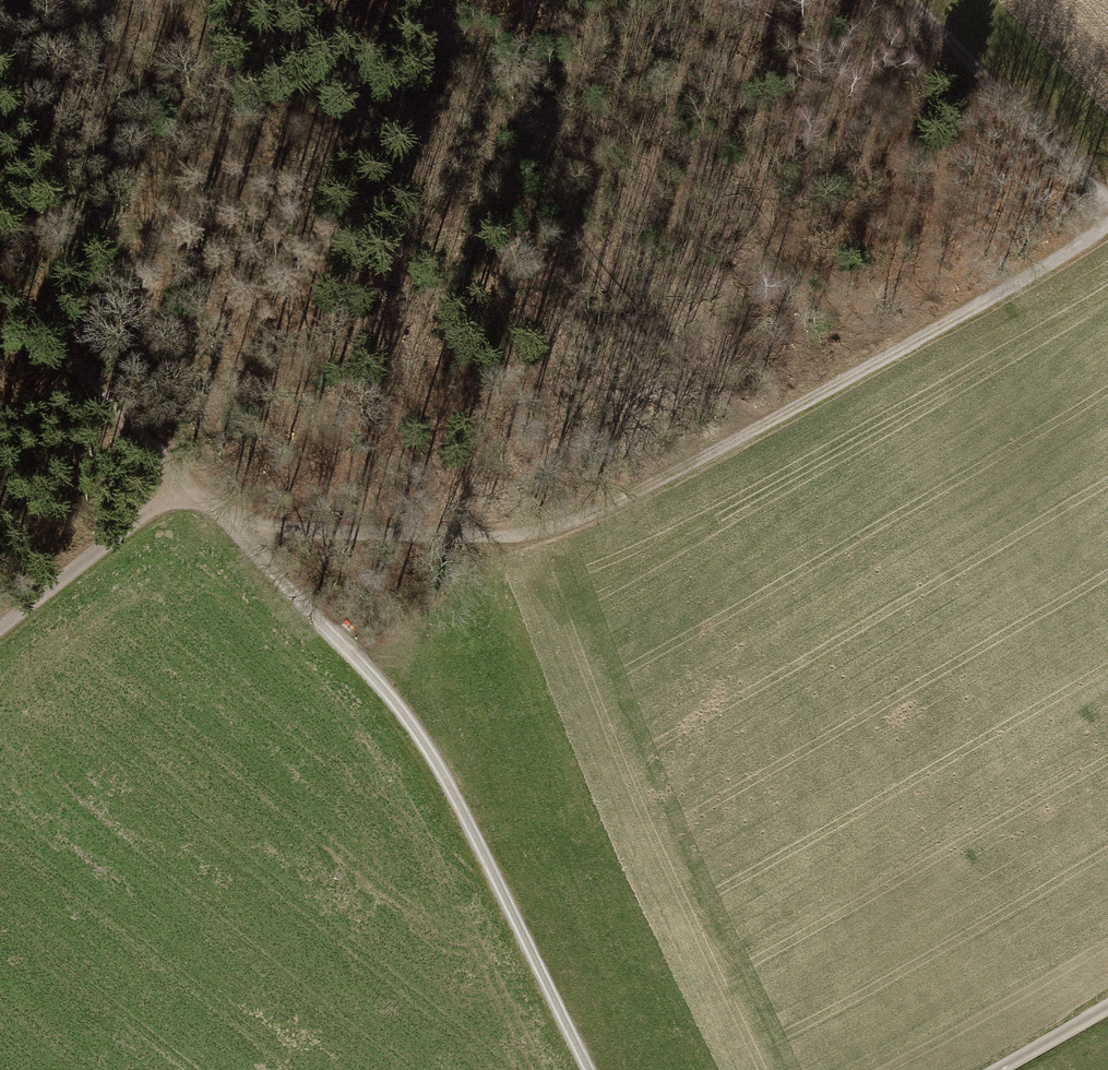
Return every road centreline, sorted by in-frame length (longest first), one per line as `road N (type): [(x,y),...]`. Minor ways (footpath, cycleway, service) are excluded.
road 1 (track): [(232,525),(427,534),(553,528),(743,436),(1107,226)]
road 2 (track): [(188,480),(399,707),(436,763),(587,1069)]
road 3 (track): [(914,0),(1107,199)]
road 4 (track): [(0,285),(188,480)]
road 5 (track): [(0,628),(188,480)]
road 6 (residential): [(1107,1007),(999,1069)]

